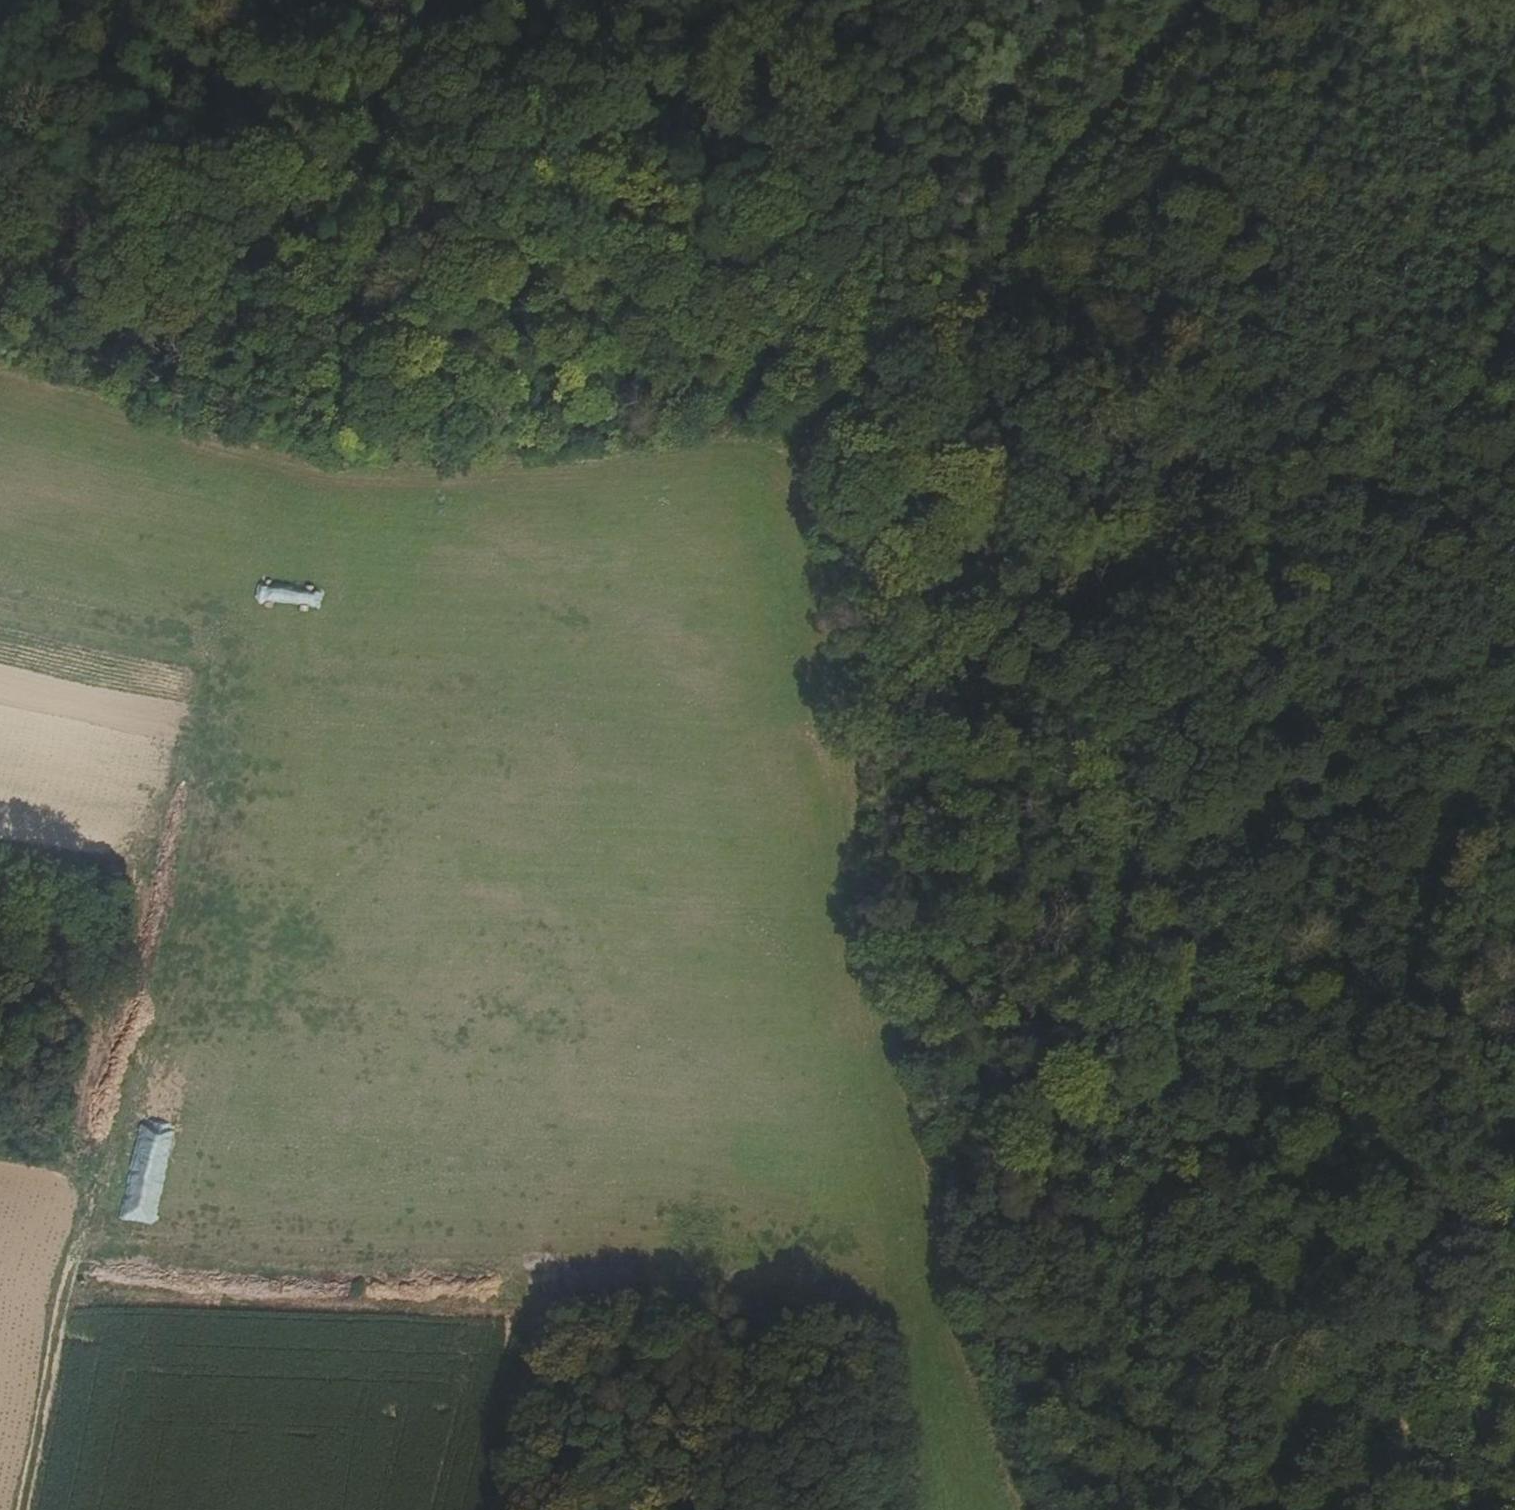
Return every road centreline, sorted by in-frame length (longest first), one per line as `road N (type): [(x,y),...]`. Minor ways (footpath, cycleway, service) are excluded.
road 1 (track): [(23,1509),(81,1212)]

